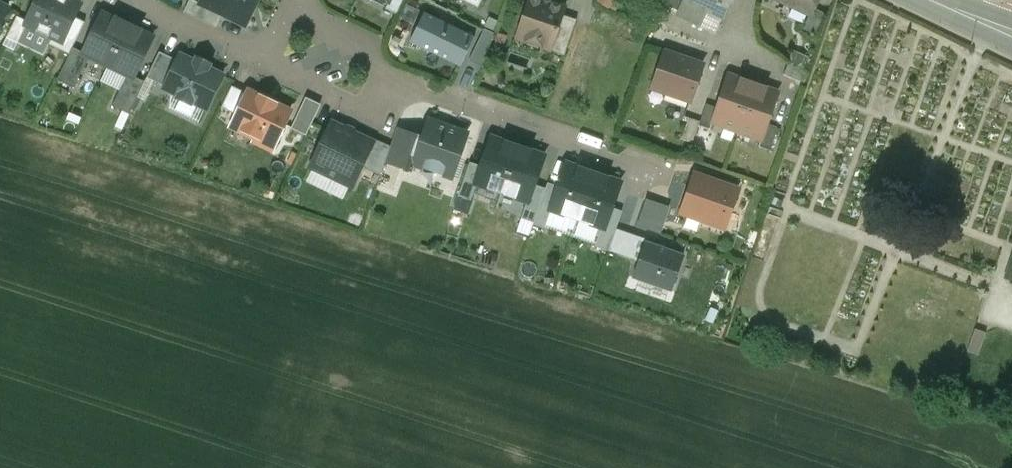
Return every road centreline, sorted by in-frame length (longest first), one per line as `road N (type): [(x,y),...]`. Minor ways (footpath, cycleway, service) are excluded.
road 1 (residential): [(646,165),(414,85),(270,63)]
road 2 (residential): [(139,0),(270,63)]

